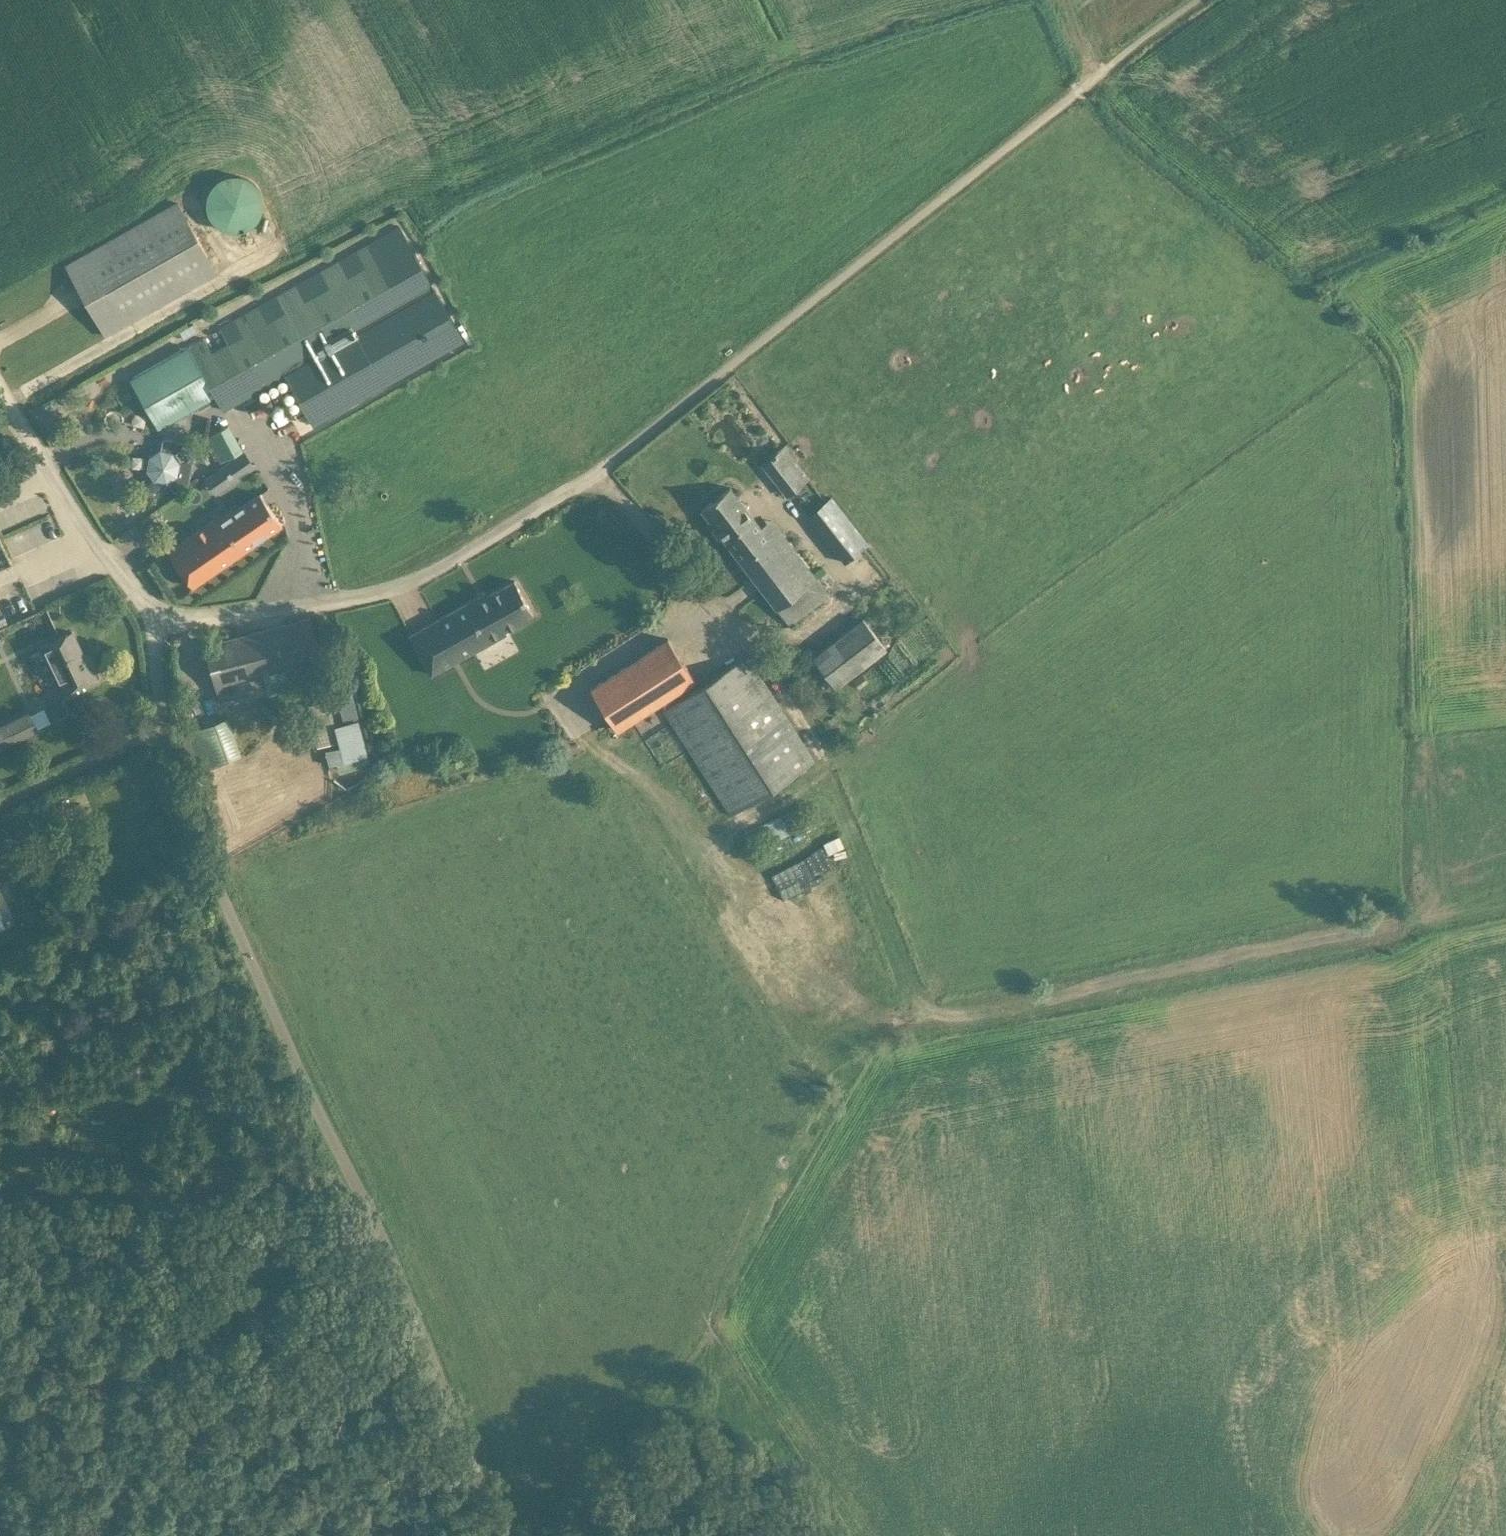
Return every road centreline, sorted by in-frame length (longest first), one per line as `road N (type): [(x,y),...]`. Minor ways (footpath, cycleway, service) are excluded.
road 1 (track): [(514,1535),(201,854),(162,732)]
road 2 (track): [(1425,923),(928,1011),(915,999),(829,762)]
road 3 (residential): [(598,473),(417,577),(370,595),(161,611)]
road 4 (residential): [(161,611),(88,523),(0,371)]
road 5 (residential): [(162,732),(0,805)]
road 6 (residential): [(162,732),(161,611)]

